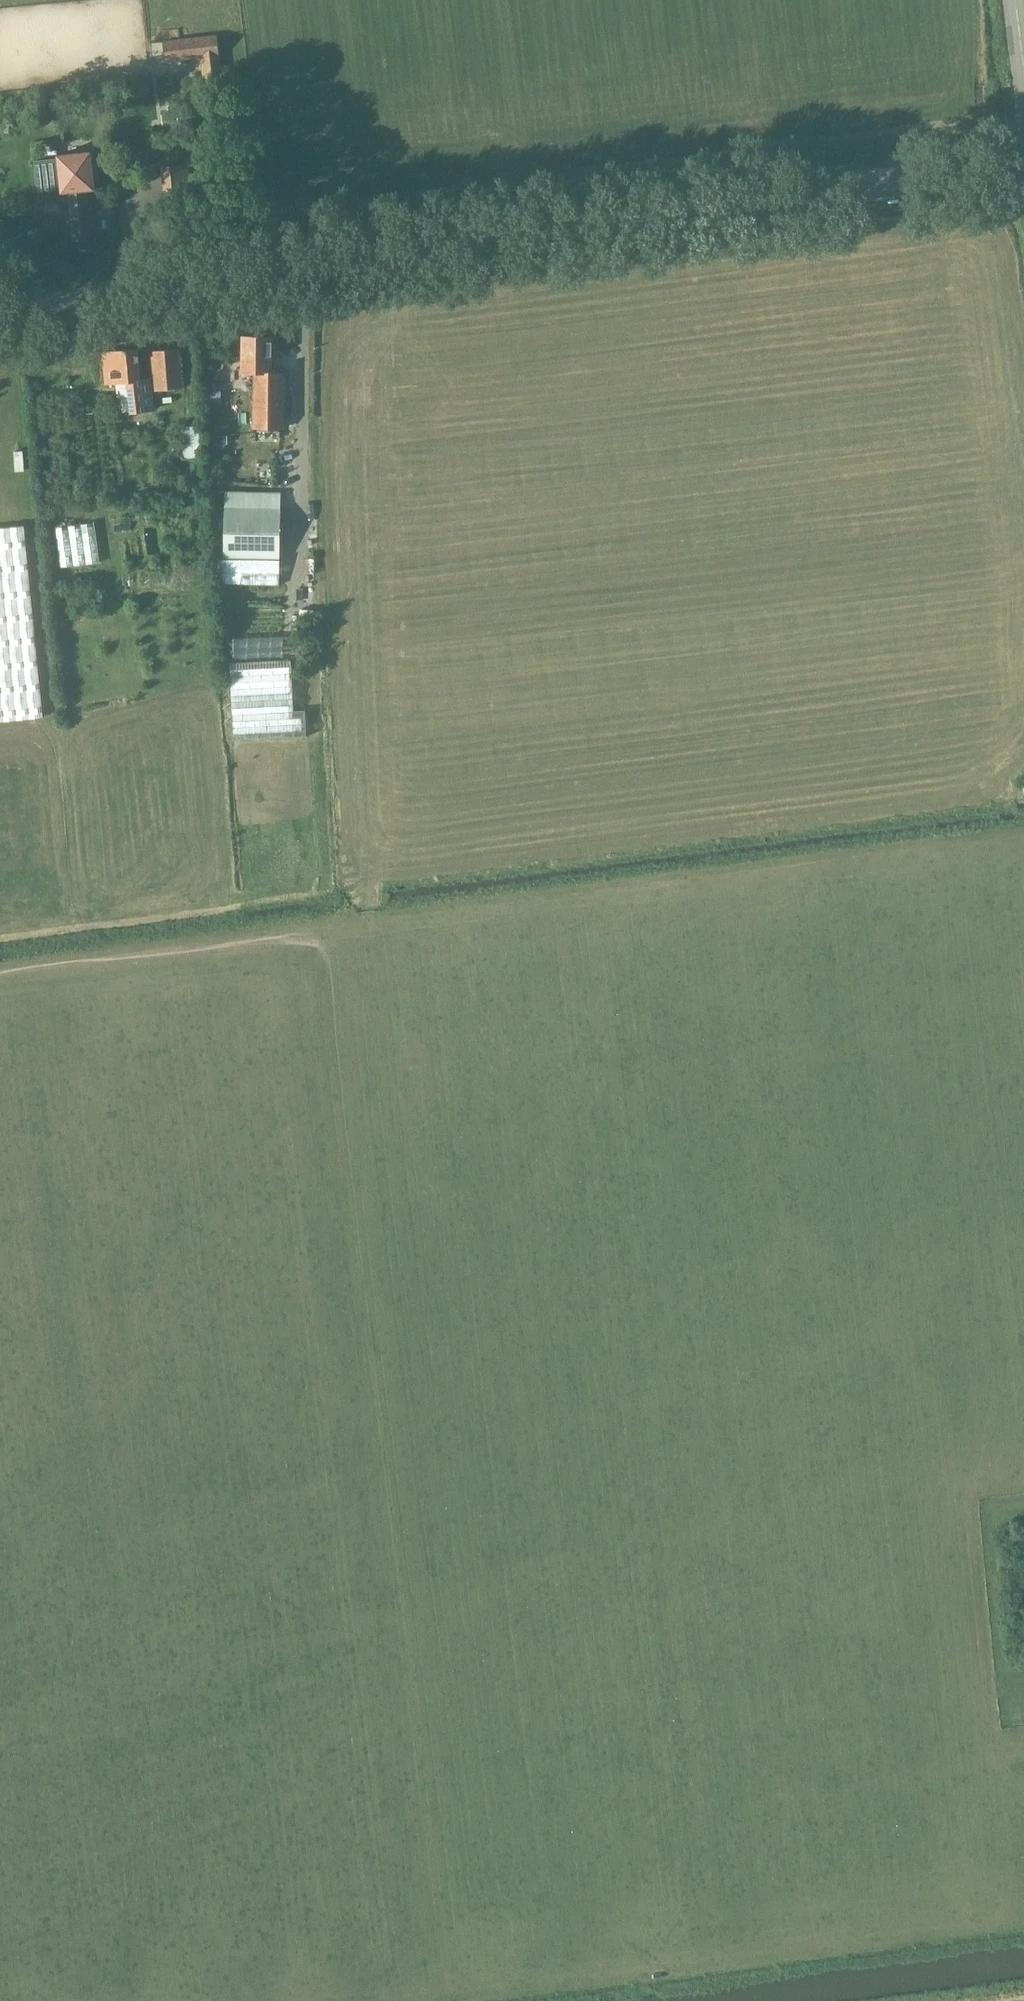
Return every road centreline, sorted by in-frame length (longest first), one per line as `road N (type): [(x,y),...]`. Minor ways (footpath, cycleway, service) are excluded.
road 1 (tertiary): [(0,308),(1023,166)]

